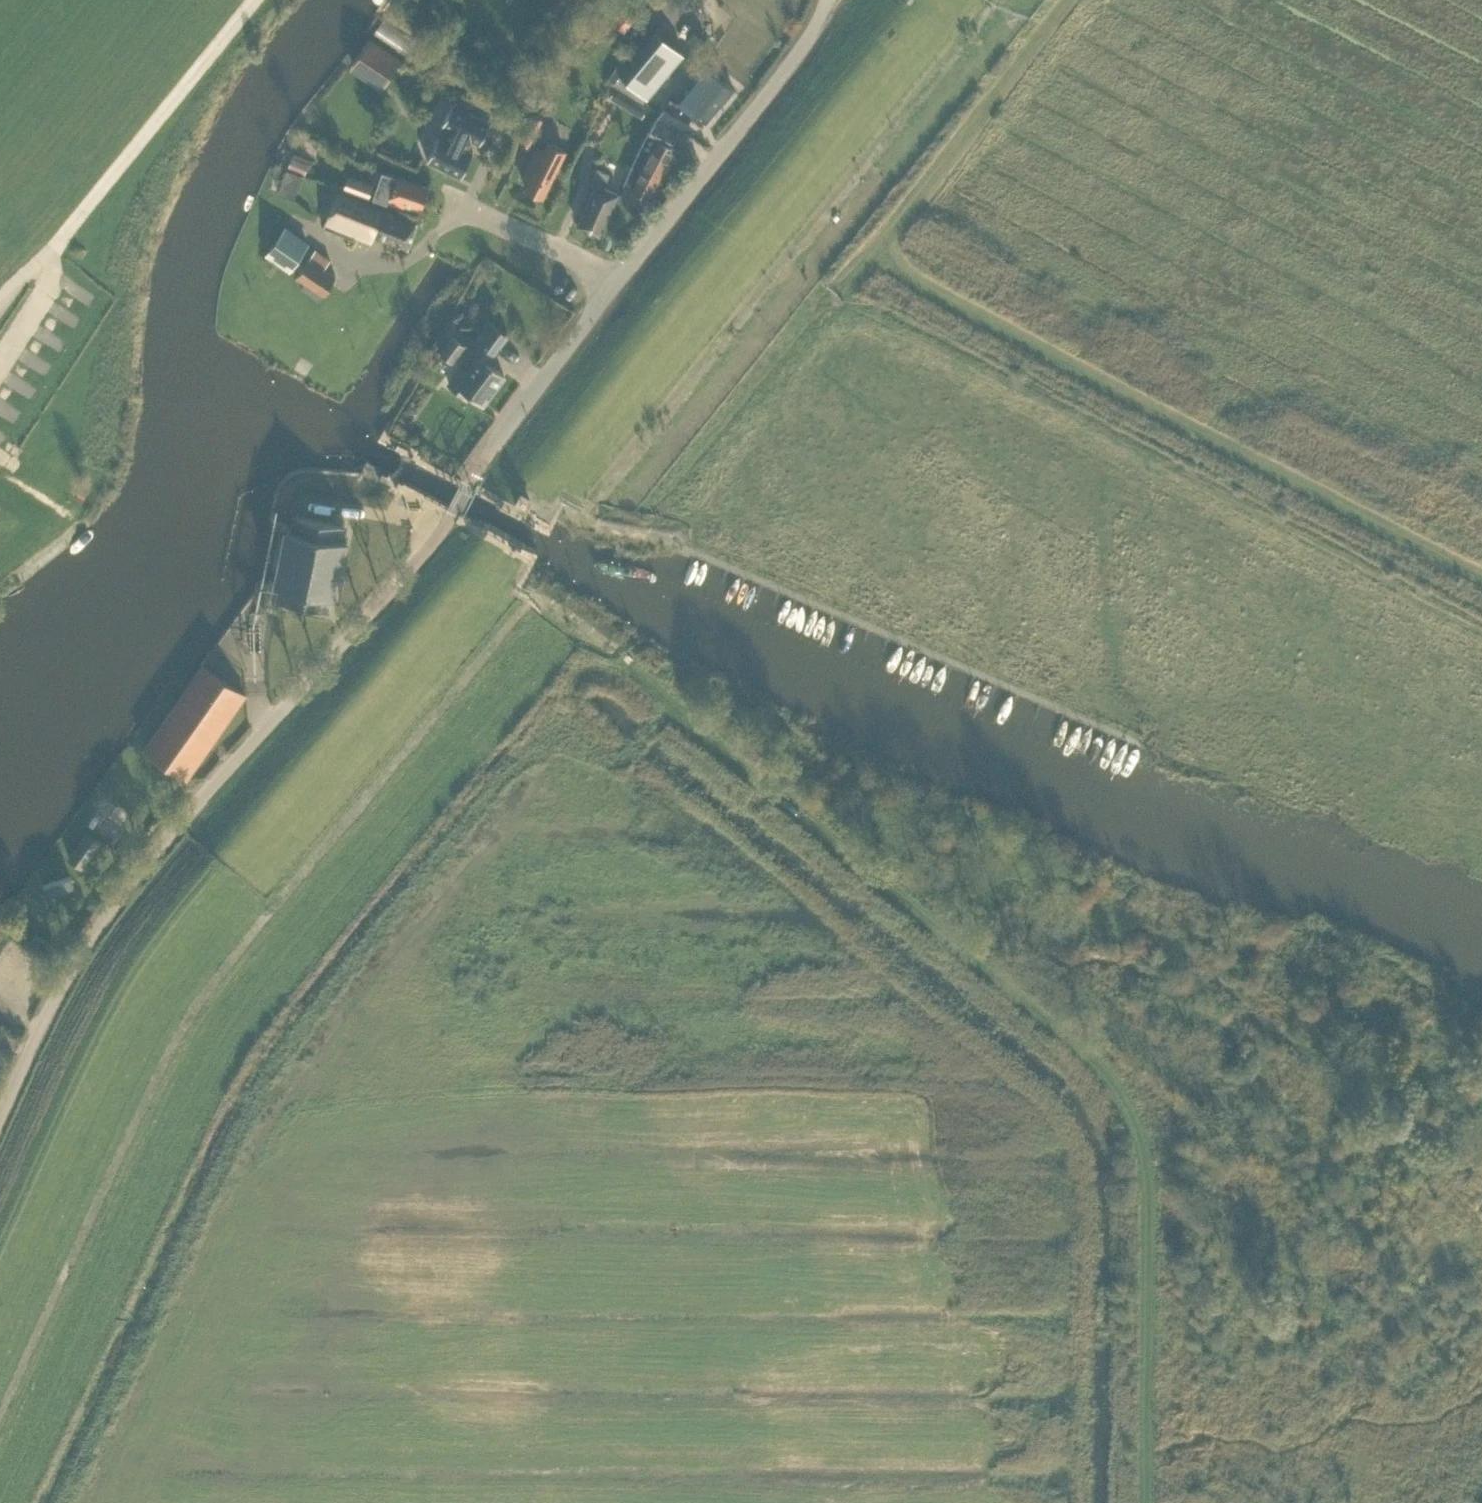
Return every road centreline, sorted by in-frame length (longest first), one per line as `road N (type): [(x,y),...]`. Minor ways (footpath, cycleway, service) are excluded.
road 1 (unclassified): [(0,1116),(67,972),(139,871),(454,512)]
road 2 (unclassified): [(616,280),(771,86),(828,0)]
road 3 (unclassified): [(493,442),(616,280)]
road 4 (residential): [(616,280),(488,218),(461,217),(438,231)]

